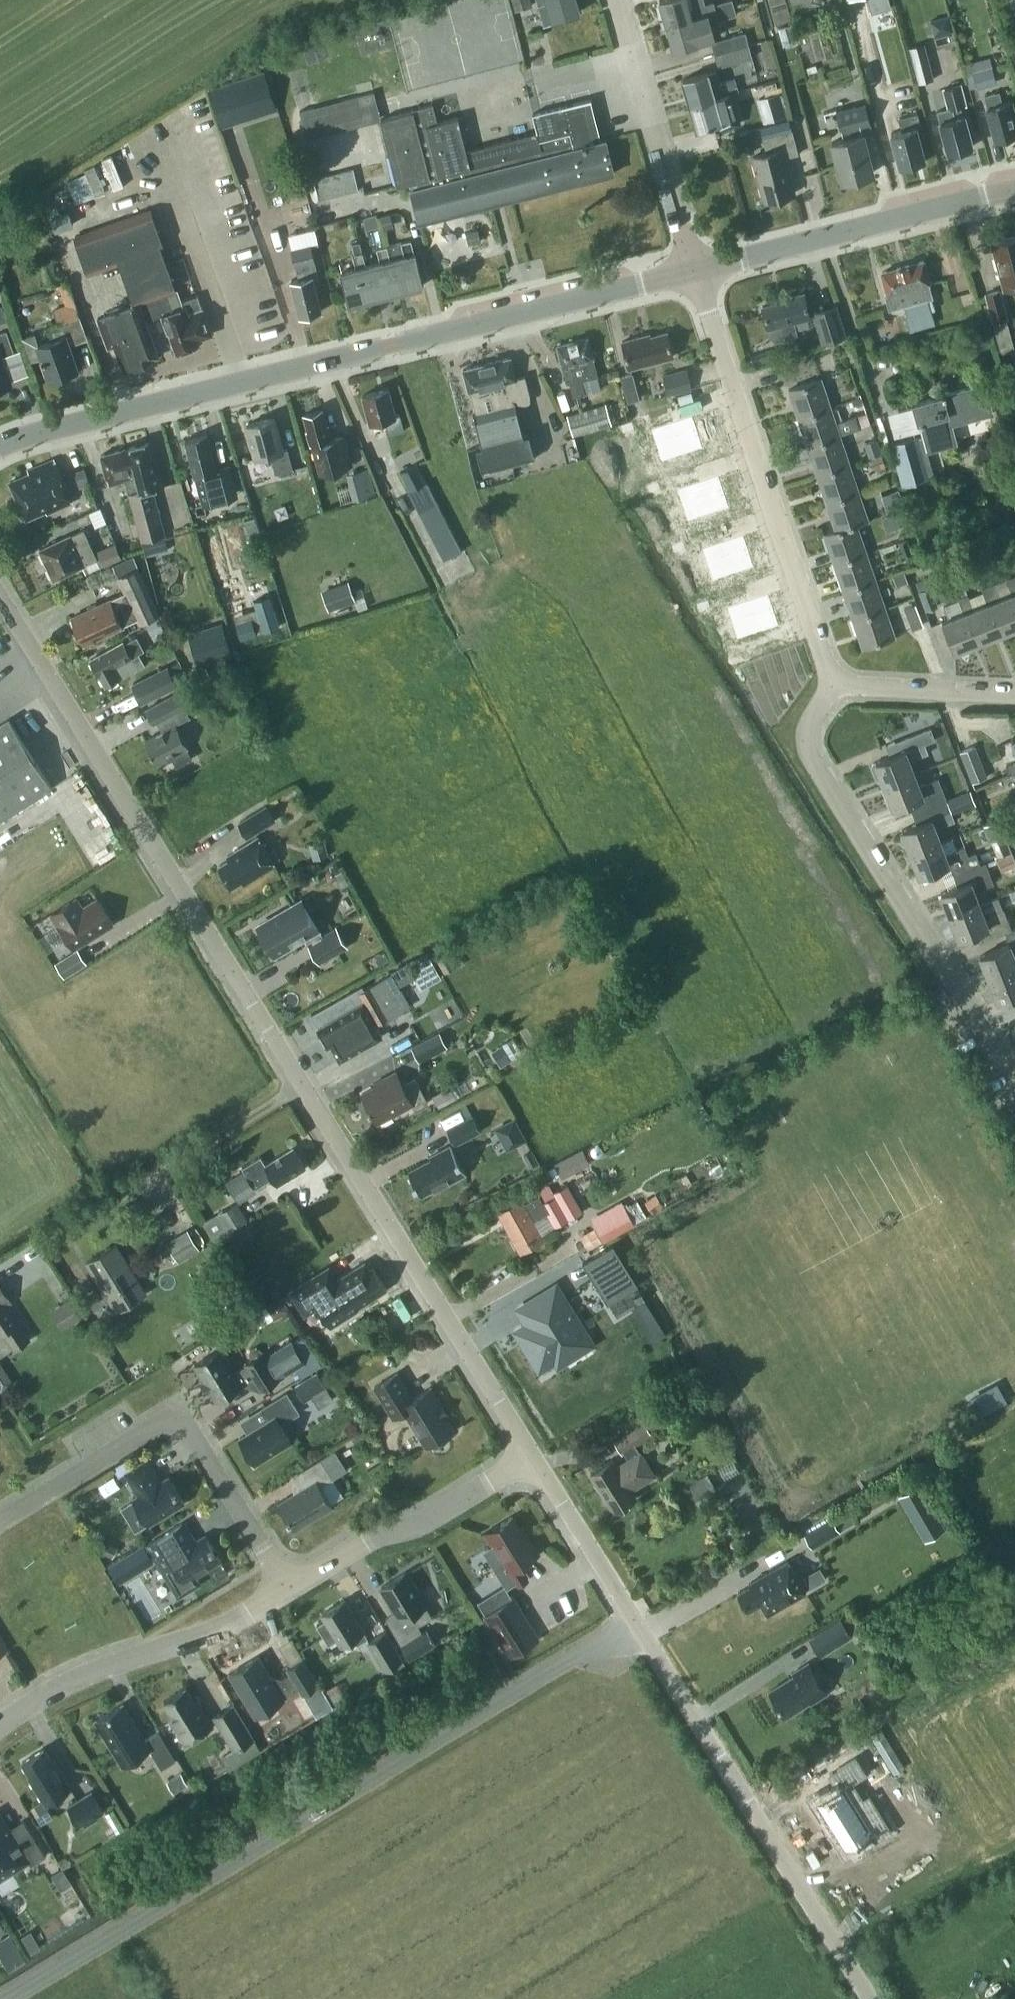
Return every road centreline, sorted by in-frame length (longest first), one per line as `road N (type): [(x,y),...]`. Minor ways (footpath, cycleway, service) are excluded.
road 1 (unclassified): [(533,1456),(0,596)]
road 2 (tertiary): [(0,448),(34,433),(696,270)]
road 3 (unclassified): [(869,1998),(533,1456)]
road 4 (residential): [(1014,1084),(814,762),(812,719),(835,685)]
road 5 (residential): [(835,685),(696,270)]
road 6 (residential): [(288,1590),(195,1439),(177,1426),(153,1428),(0,1517)]
road 7 (tertiary): [(696,270),(1014,190)]
road 8 (unclassified): [(0,1724),(64,1684),(215,1631),(288,1590)]
road 9 (unclassified): [(288,1590),(369,1536),(417,1526),(533,1456)]
road 10 (unclassified): [(696,270),(617,0)]
road 11 (residential): [(1014,695),(835,685)]

